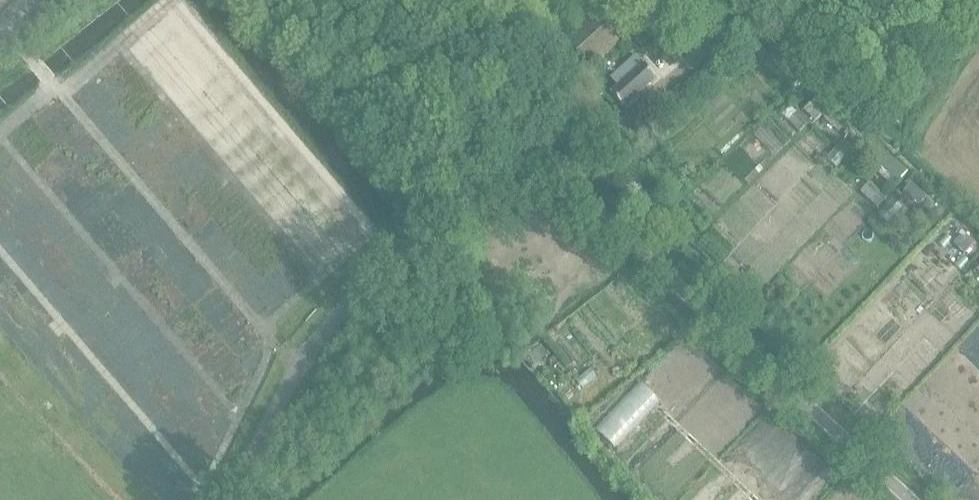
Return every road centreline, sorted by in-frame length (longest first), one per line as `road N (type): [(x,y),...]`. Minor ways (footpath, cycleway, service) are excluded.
road 1 (residential): [(912,499),(557,176)]
road 2 (residential): [(232,499),(300,363),(369,279),(443,222),(538,175),(557,176)]
road 3 (residential): [(557,176),(763,0)]
road 4 (track): [(538,175),(370,0)]

